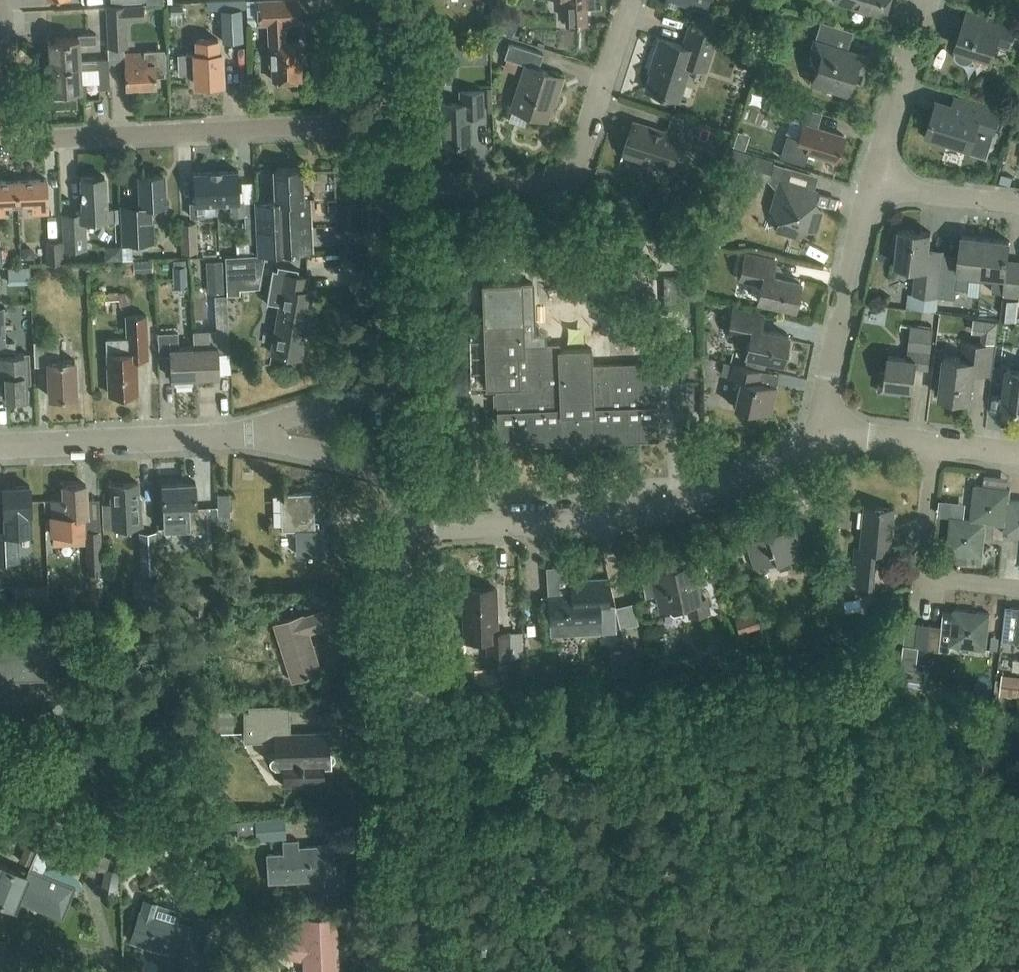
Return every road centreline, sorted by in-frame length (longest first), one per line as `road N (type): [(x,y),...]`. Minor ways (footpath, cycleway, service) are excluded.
road 1 (residential): [(401,531),(627,515),(832,440)]
road 2 (unclassified): [(420,971),(401,531)]
road 3 (residential): [(7,142),(385,122)]
road 4 (track): [(996,971),(889,956),(793,967),(630,944)]
road 5 (residential): [(388,187),(571,173),(631,0)]
road 6 (residential): [(832,440),(828,382),(874,185)]
road 7 (residential): [(0,446),(252,433)]
road 8 (residential): [(1018,593),(942,584),(922,570),(931,443)]
road 9 (track): [(630,944),(419,927)]
road 10 (unclassified): [(395,385),(388,187)]
road 11 (residential): [(874,185),(930,0)]
road 12 (residential): [(399,470),(252,433)]
road 13 (residential): [(252,433),(395,385)]
road 14 (residential): [(874,185),(1018,204)]
road 15 (residential): [(7,142),(0,0)]
road 16 (unclassified): [(385,122),(380,0)]

